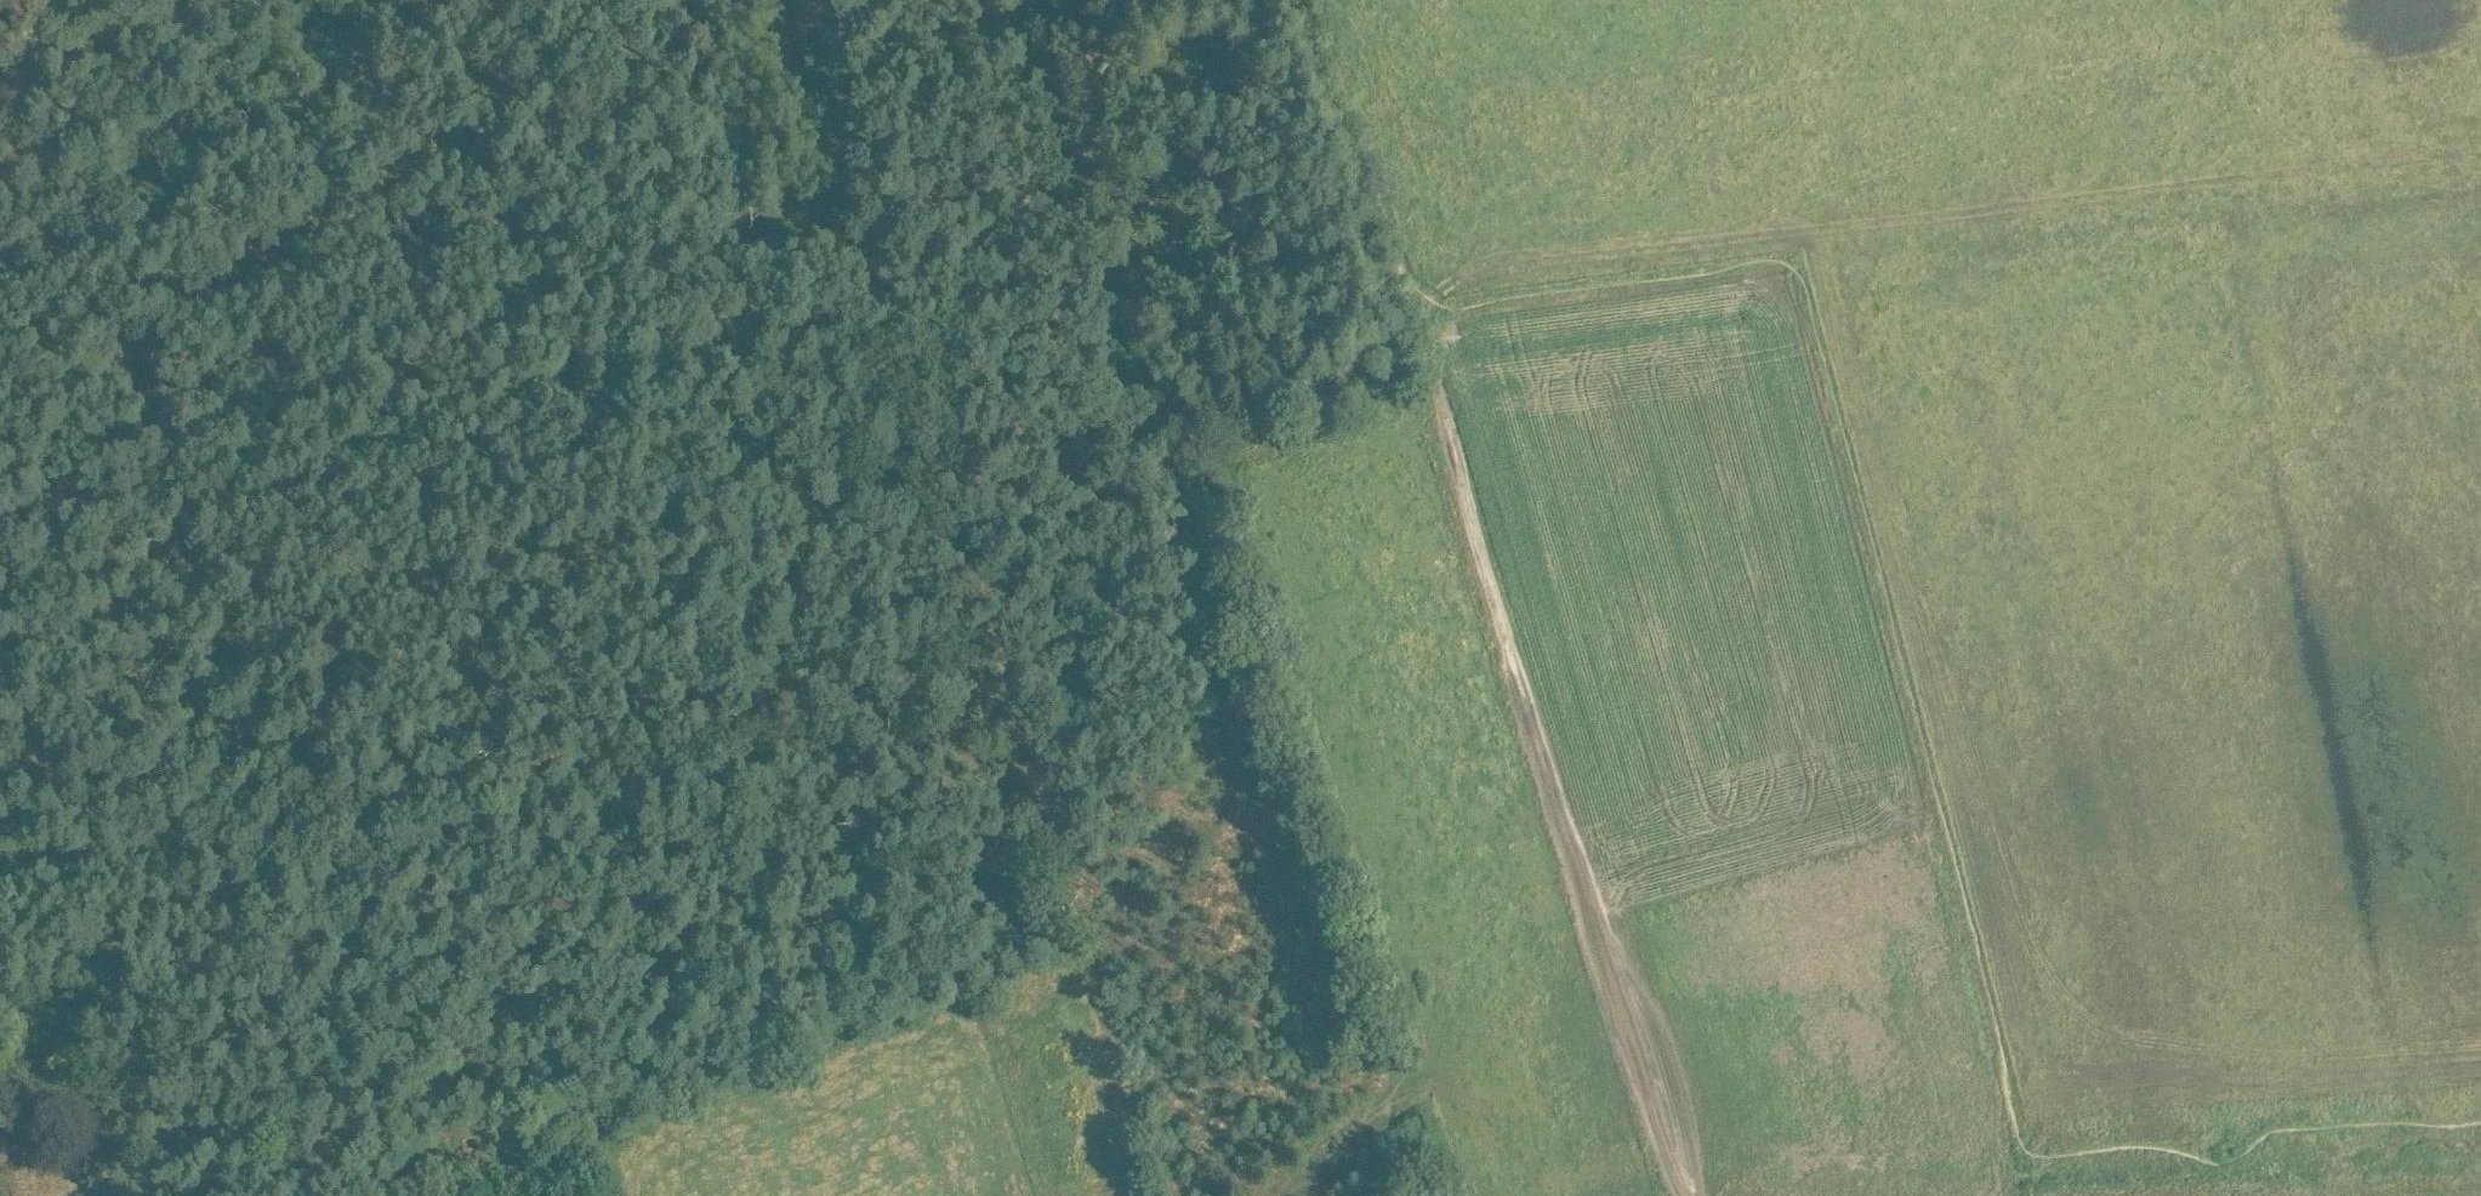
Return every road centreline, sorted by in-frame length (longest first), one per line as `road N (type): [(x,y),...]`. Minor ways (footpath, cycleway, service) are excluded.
road 1 (track): [(1682,1195),(1444,457),(1435,394),(1391,280)]
road 2 (track): [(1391,280),(1299,6)]

